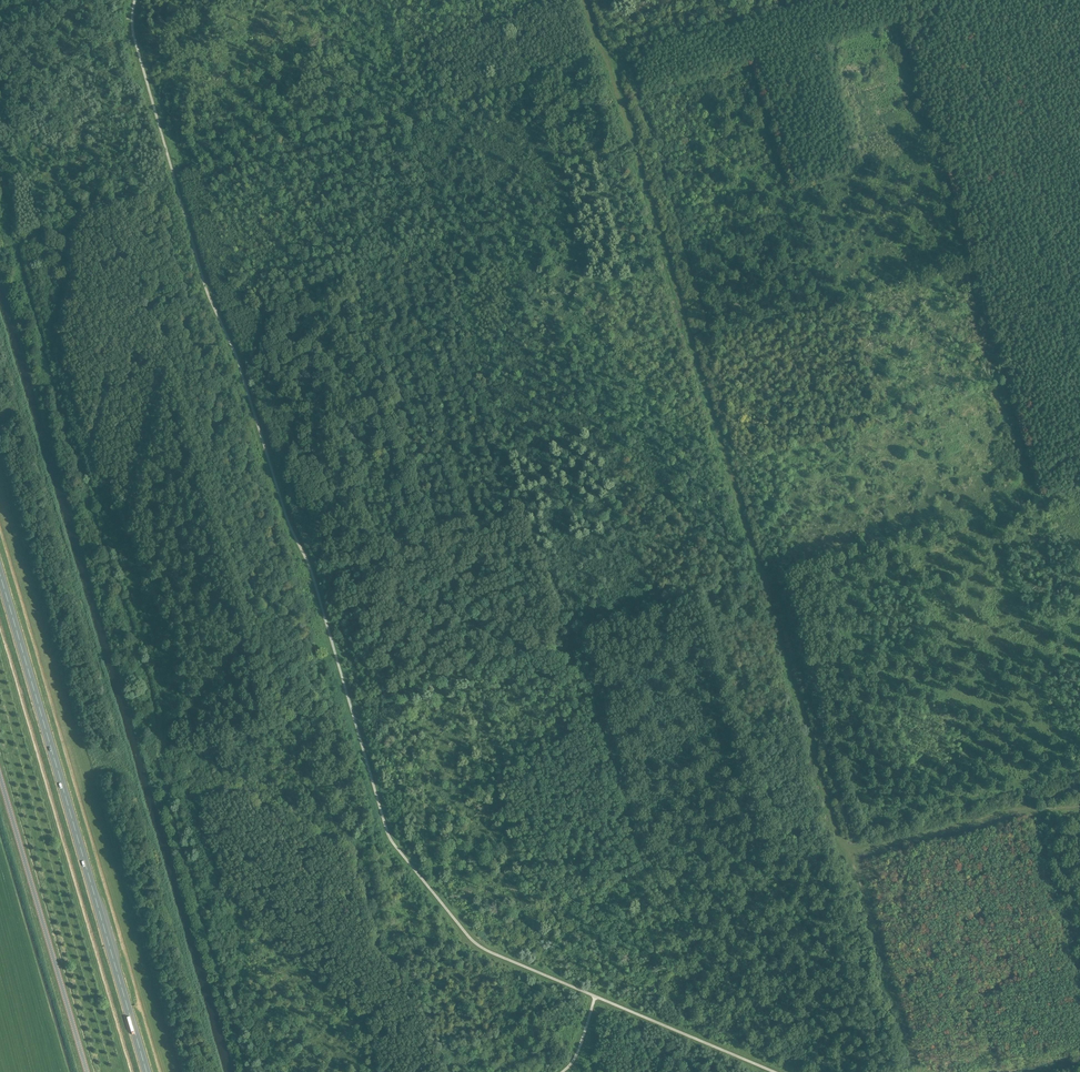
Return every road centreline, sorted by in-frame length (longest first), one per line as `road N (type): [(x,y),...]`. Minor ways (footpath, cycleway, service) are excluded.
road 1 (track): [(592,0),(913,1071)]
road 2 (trunk): [(146,1071),(0,574)]
road 3 (unclassified): [(83,1071),(0,781)]
road 4 (track): [(1079,806),(1018,807),(849,852)]

